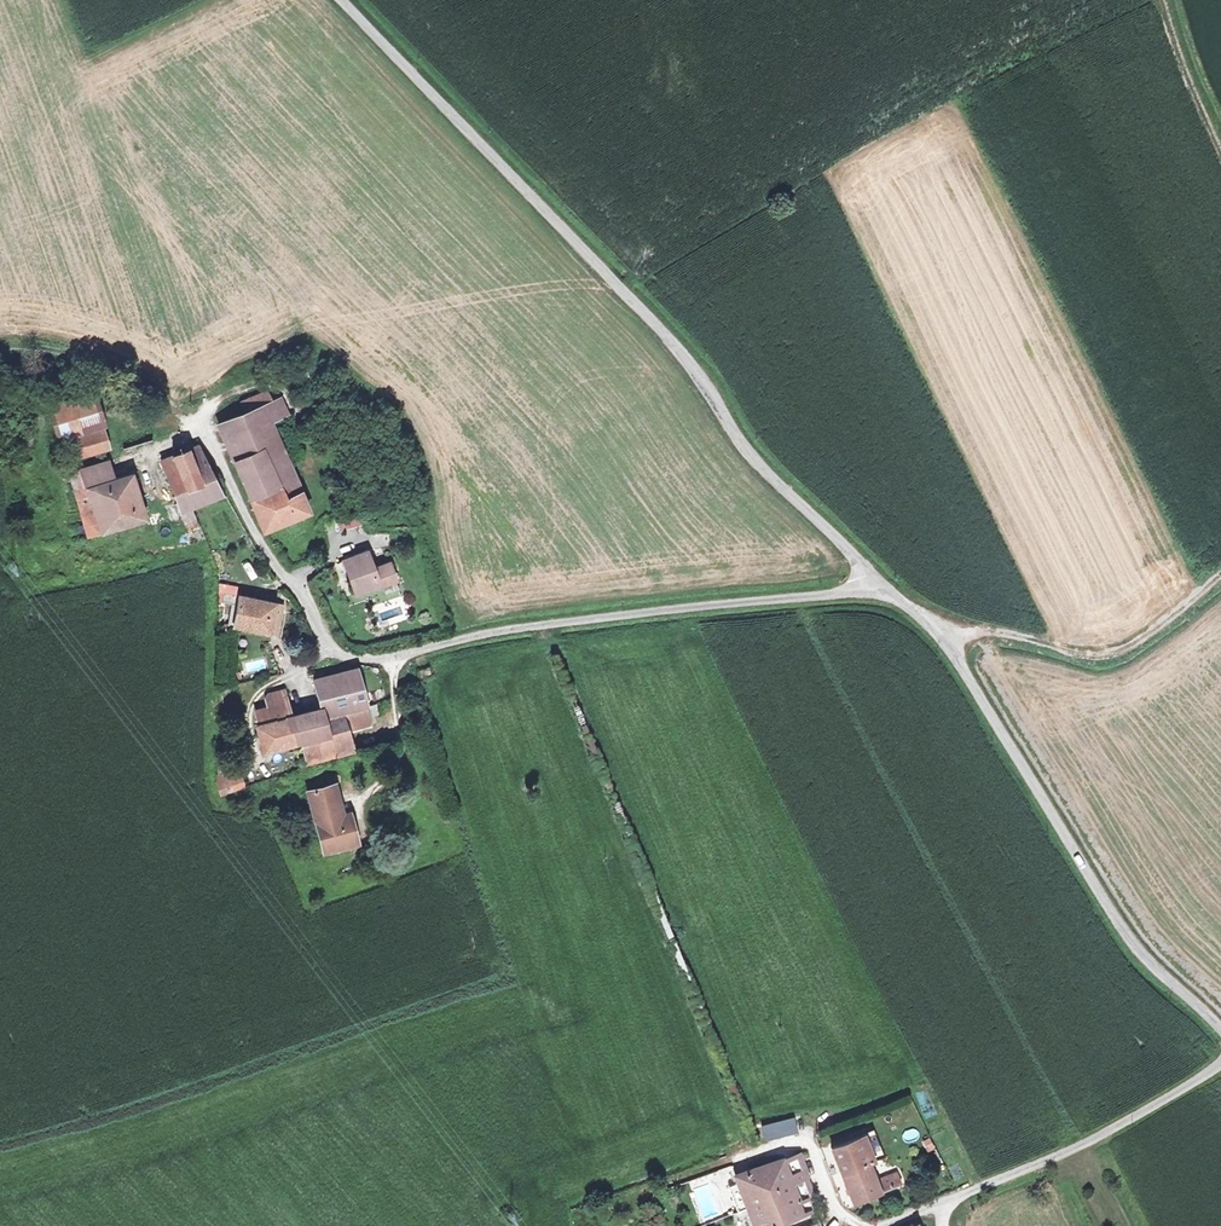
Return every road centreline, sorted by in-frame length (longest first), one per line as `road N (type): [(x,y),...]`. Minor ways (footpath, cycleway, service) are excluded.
road 1 (unclassified): [(879,588),(757,461),(693,367),(341,0)]
road 2 (unclassified): [(879,588),(466,631),(401,653),(334,653),(322,642),(301,587),(270,559),(216,458)]
road 3 (unclassified): [(1220,1032),(1140,952),(951,648),(923,616),(879,588)]
road 4 (residential): [(1220,1062),(1087,1140),(949,1200)]
road 5 (track): [(1220,579),(1117,659),(989,631),(951,648)]
road 6 (track): [(1165,0),(1220,144)]

